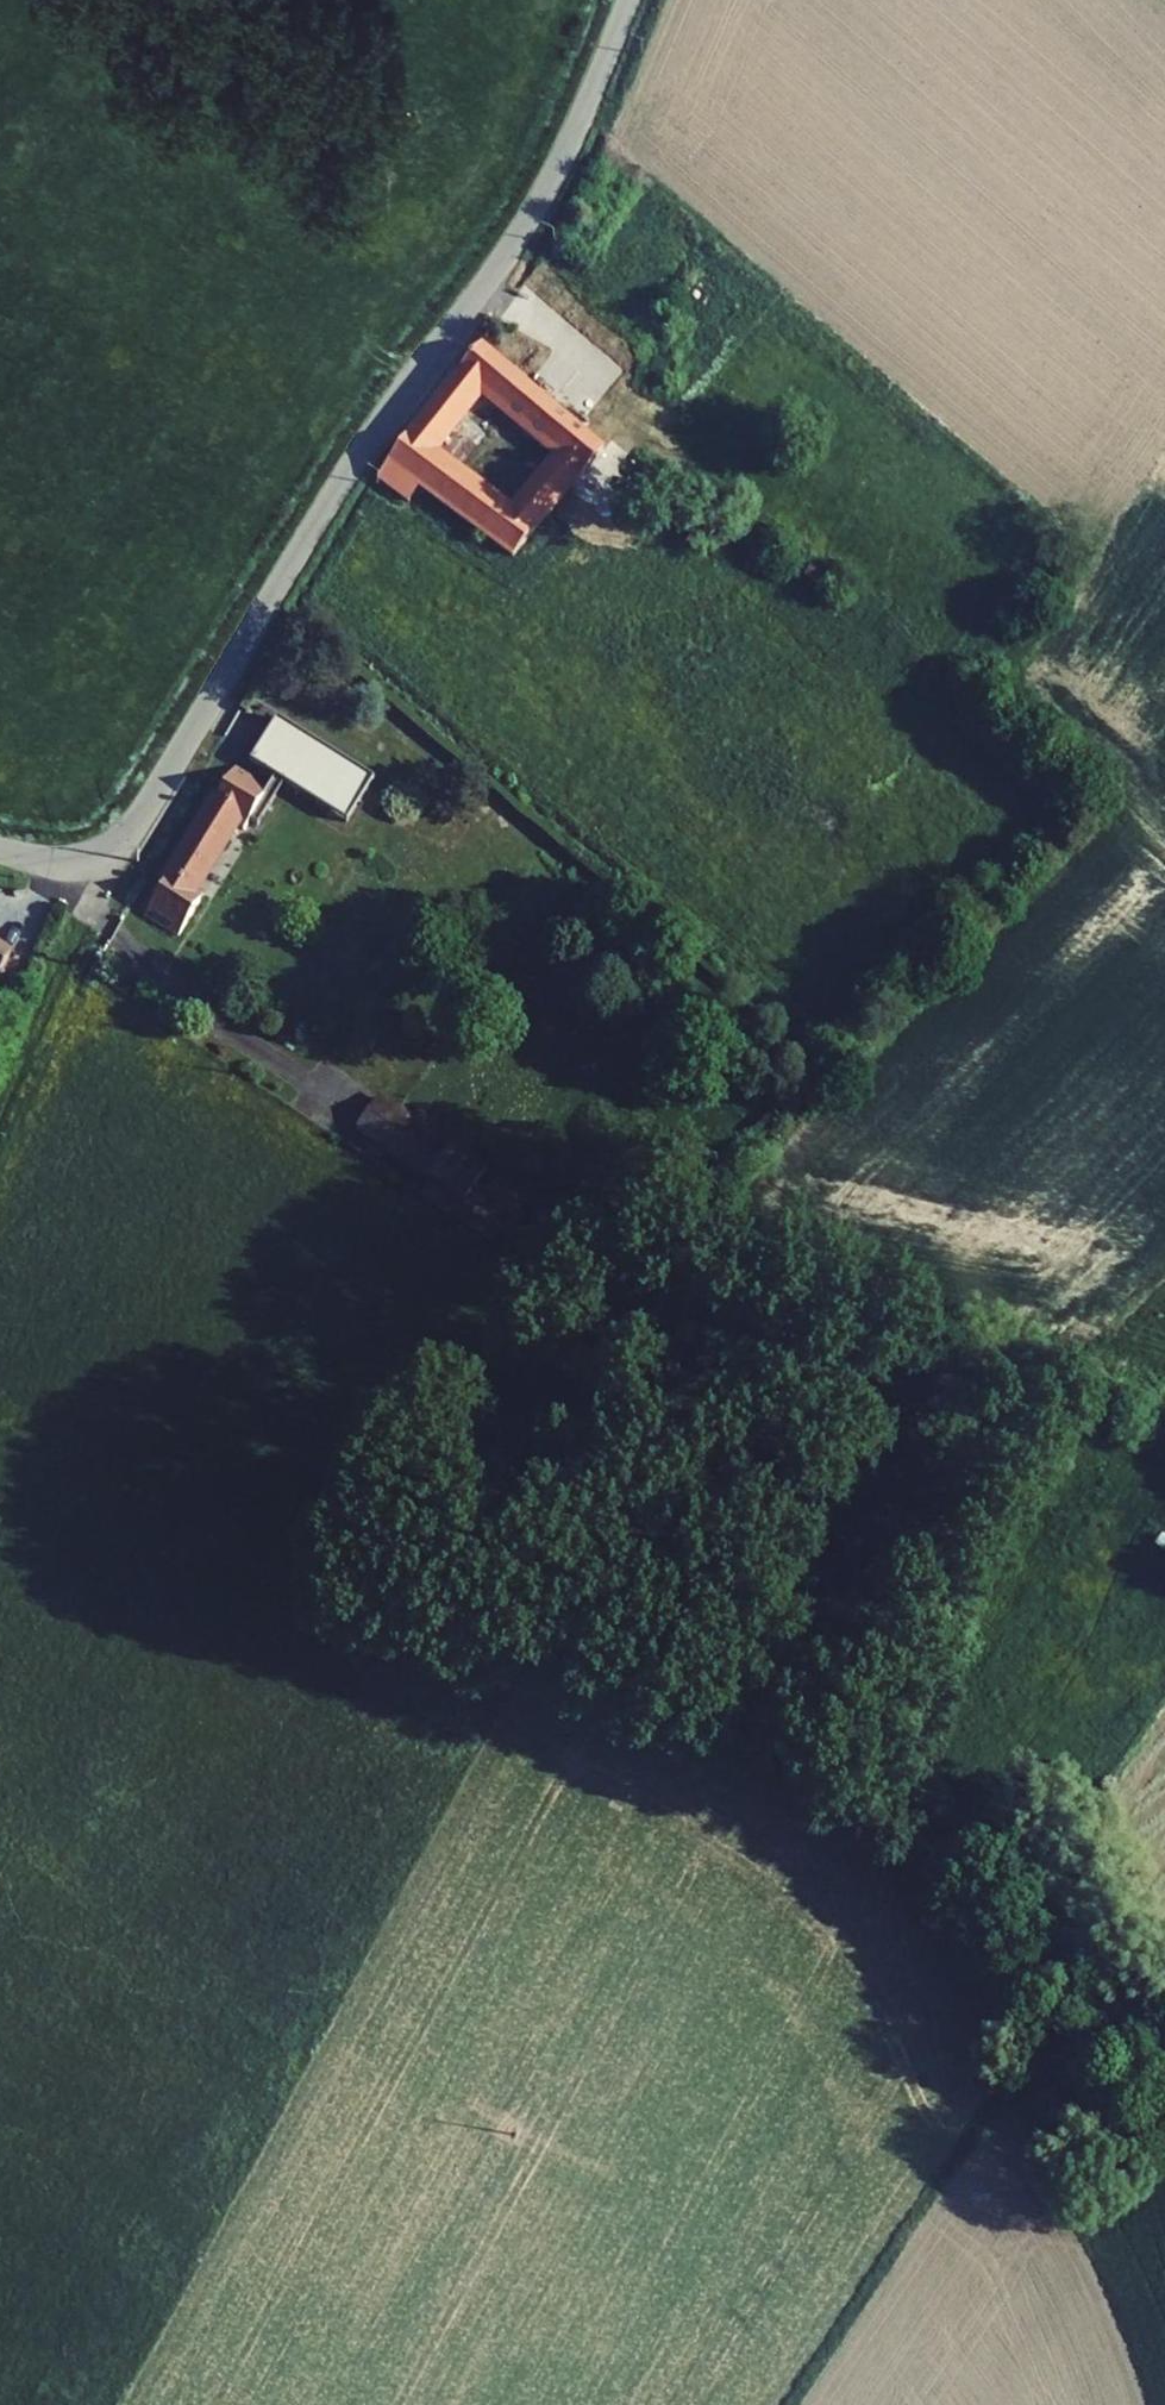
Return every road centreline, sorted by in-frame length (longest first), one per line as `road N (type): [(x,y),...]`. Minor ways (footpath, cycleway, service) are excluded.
road 1 (unclassified): [(0,849),(48,858),(85,854),(116,838),(144,810),(315,522),(533,212),(629,0)]

